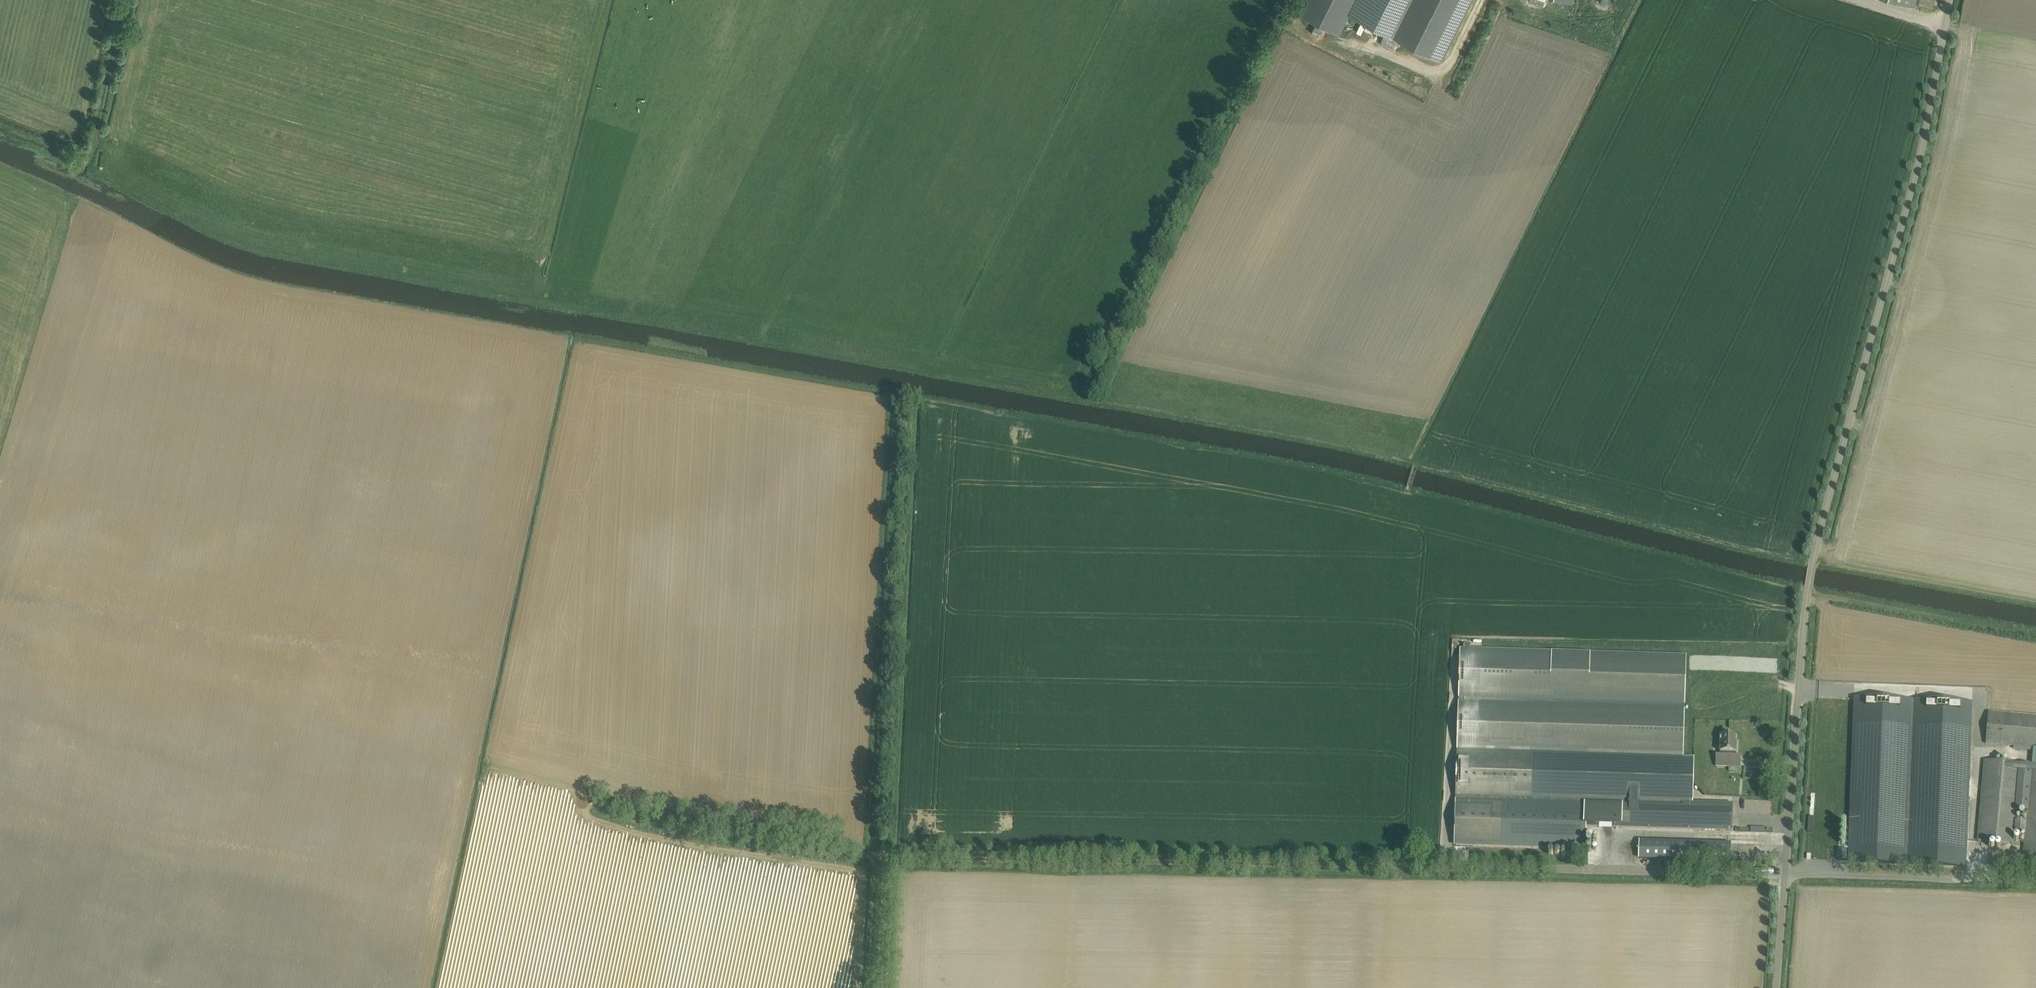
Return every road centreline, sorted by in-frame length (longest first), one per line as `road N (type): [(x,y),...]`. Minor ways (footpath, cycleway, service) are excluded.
road 1 (unclassified): [(1783,873),(1808,589),(1923,140),(1949,0)]
road 2 (unclassified): [(1965,878),(1783,873)]

